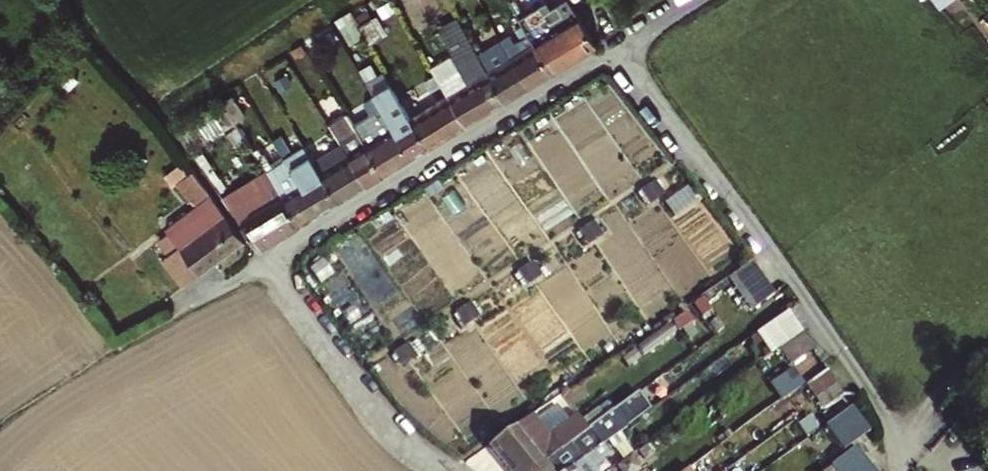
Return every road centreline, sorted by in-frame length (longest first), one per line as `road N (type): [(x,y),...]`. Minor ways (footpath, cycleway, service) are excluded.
road 1 (residential): [(894,451),(878,406),(796,287),(618,47)]
road 2 (residential): [(618,47),(263,259)]
road 3 (residential): [(449,470),(383,421),(263,259)]
road 4 (residential): [(263,259),(110,349)]
road 5 (residential): [(894,451),(937,398),(987,358)]
road 6 (track): [(110,349),(0,421)]

